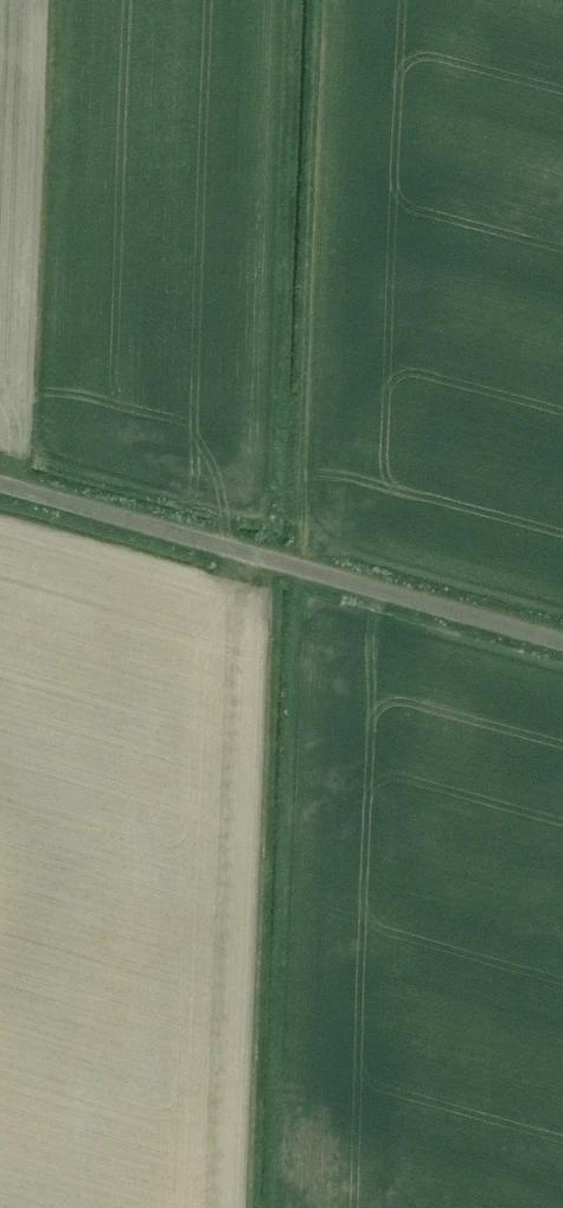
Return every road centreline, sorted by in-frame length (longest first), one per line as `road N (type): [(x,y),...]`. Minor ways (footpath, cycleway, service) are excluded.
road 1 (unclassified): [(562,650),(0,489)]

